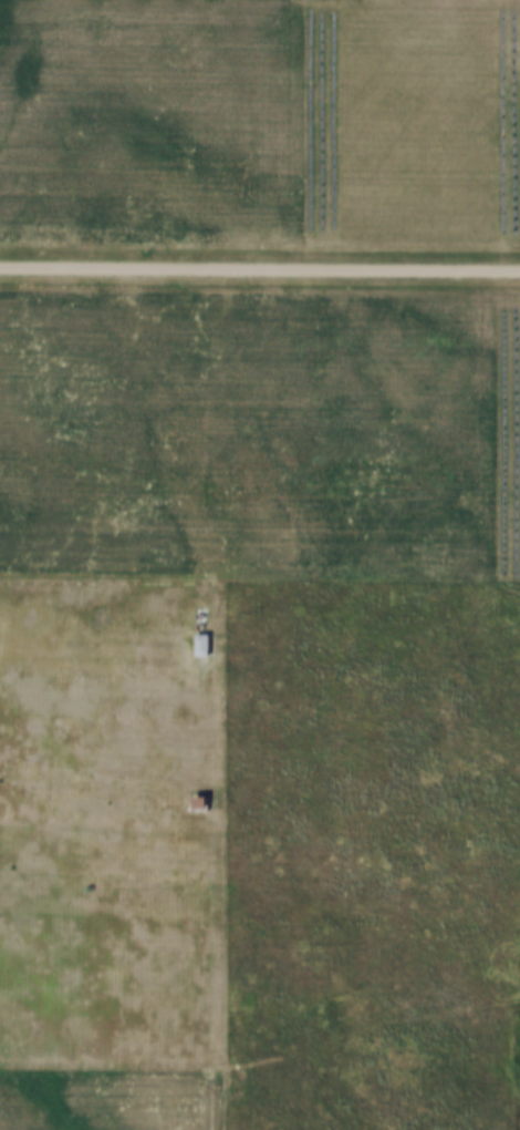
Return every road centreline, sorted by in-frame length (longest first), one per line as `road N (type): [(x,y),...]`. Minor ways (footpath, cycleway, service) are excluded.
road 1 (track): [(519,275),(0,274)]

